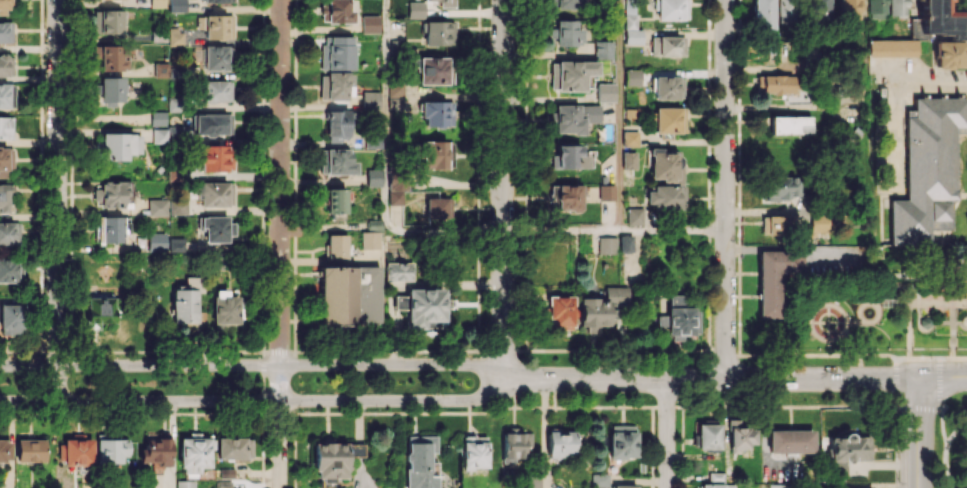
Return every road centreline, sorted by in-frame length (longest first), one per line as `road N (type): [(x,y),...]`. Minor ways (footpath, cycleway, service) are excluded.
road 1 (tertiary): [(0,401),(471,399),(501,379)]
road 2 (tertiary): [(501,379),(475,364),(0,366)]
road 3 (residential): [(281,0),(279,487)]
road 4 (tertiary): [(914,376),(501,379)]
road 5 (residential): [(59,0),(58,401)]
road 6 (residential): [(504,0),(501,379)]
road 7 (residential): [(726,0),(725,379)]

